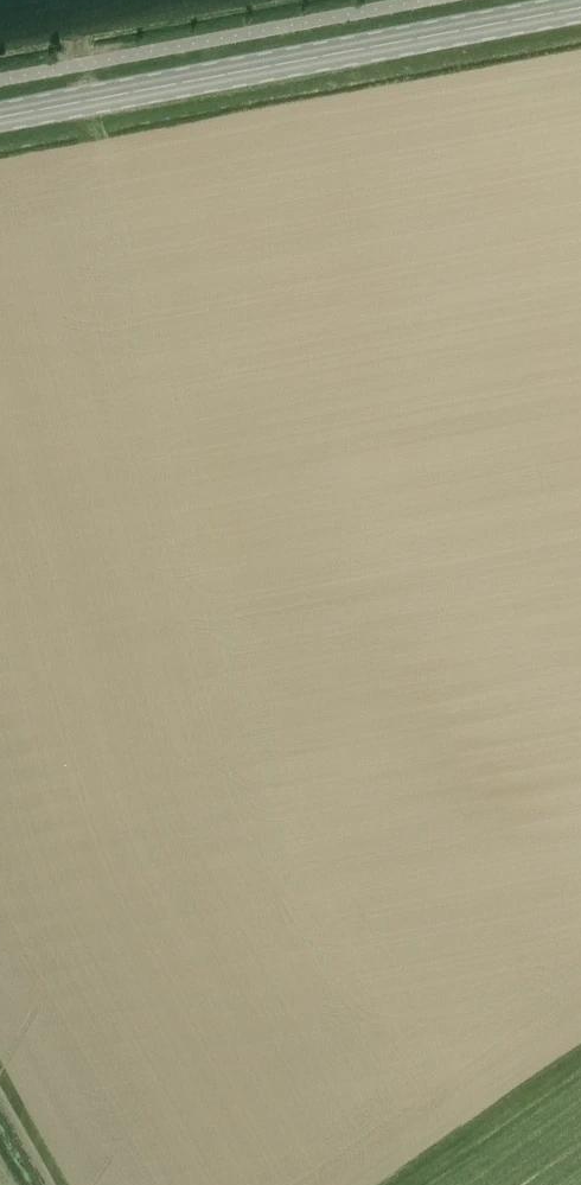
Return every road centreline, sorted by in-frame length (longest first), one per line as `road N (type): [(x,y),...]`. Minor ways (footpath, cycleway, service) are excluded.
road 1 (secondary): [(0,117),(580,7)]

